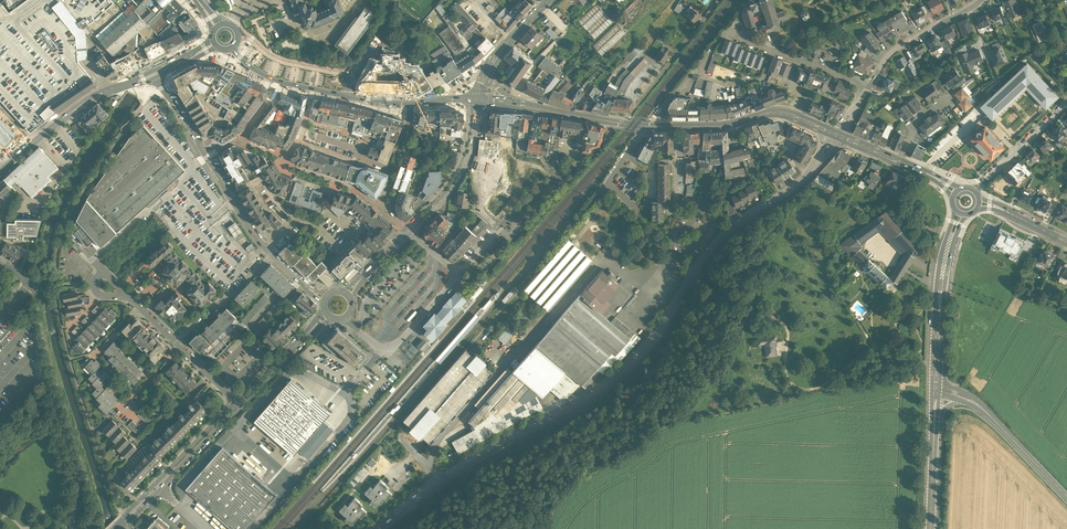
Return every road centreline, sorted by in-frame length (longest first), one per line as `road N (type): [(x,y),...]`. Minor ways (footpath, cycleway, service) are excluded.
road 1 (secondary): [(475,100),(645,126),(730,124),(782,113),(836,136)]
road 2 (unclassified): [(439,481),(616,377),(676,303)]
road 3 (residential): [(157,72),(270,255),(326,301)]
road 4 (residential): [(676,303),(716,246),(795,186),(836,136)]
road 5 (tertiary): [(412,102),(279,81),(249,65),(232,44)]
road 6 (tertiary): [(0,173),(69,113),(157,72)]
road 7 (secondary): [(935,389),(942,267),(961,214)]
road 8 (secondary): [(116,528),(239,404)]
road 9 (tertiary): [(1066,496),(984,411),(935,389)]
road 10 (secondary): [(409,230),(460,178),(475,100)]
road 11 (residential): [(319,137),(391,170),(412,102)]
road 12 (secondary): [(475,100),(451,175),(409,230)]
road 13 (residential): [(869,85),(731,32)]
road 14 (residential): [(982,0),(899,47),(869,85)]
road 15 (secondary): [(930,528),(935,389)]
road 16 (secondary): [(239,404),(329,315)]
road 17 (residential): [(976,193),(1066,104)]
road 18 (secondary): [(475,100),(501,49),(549,0)]

